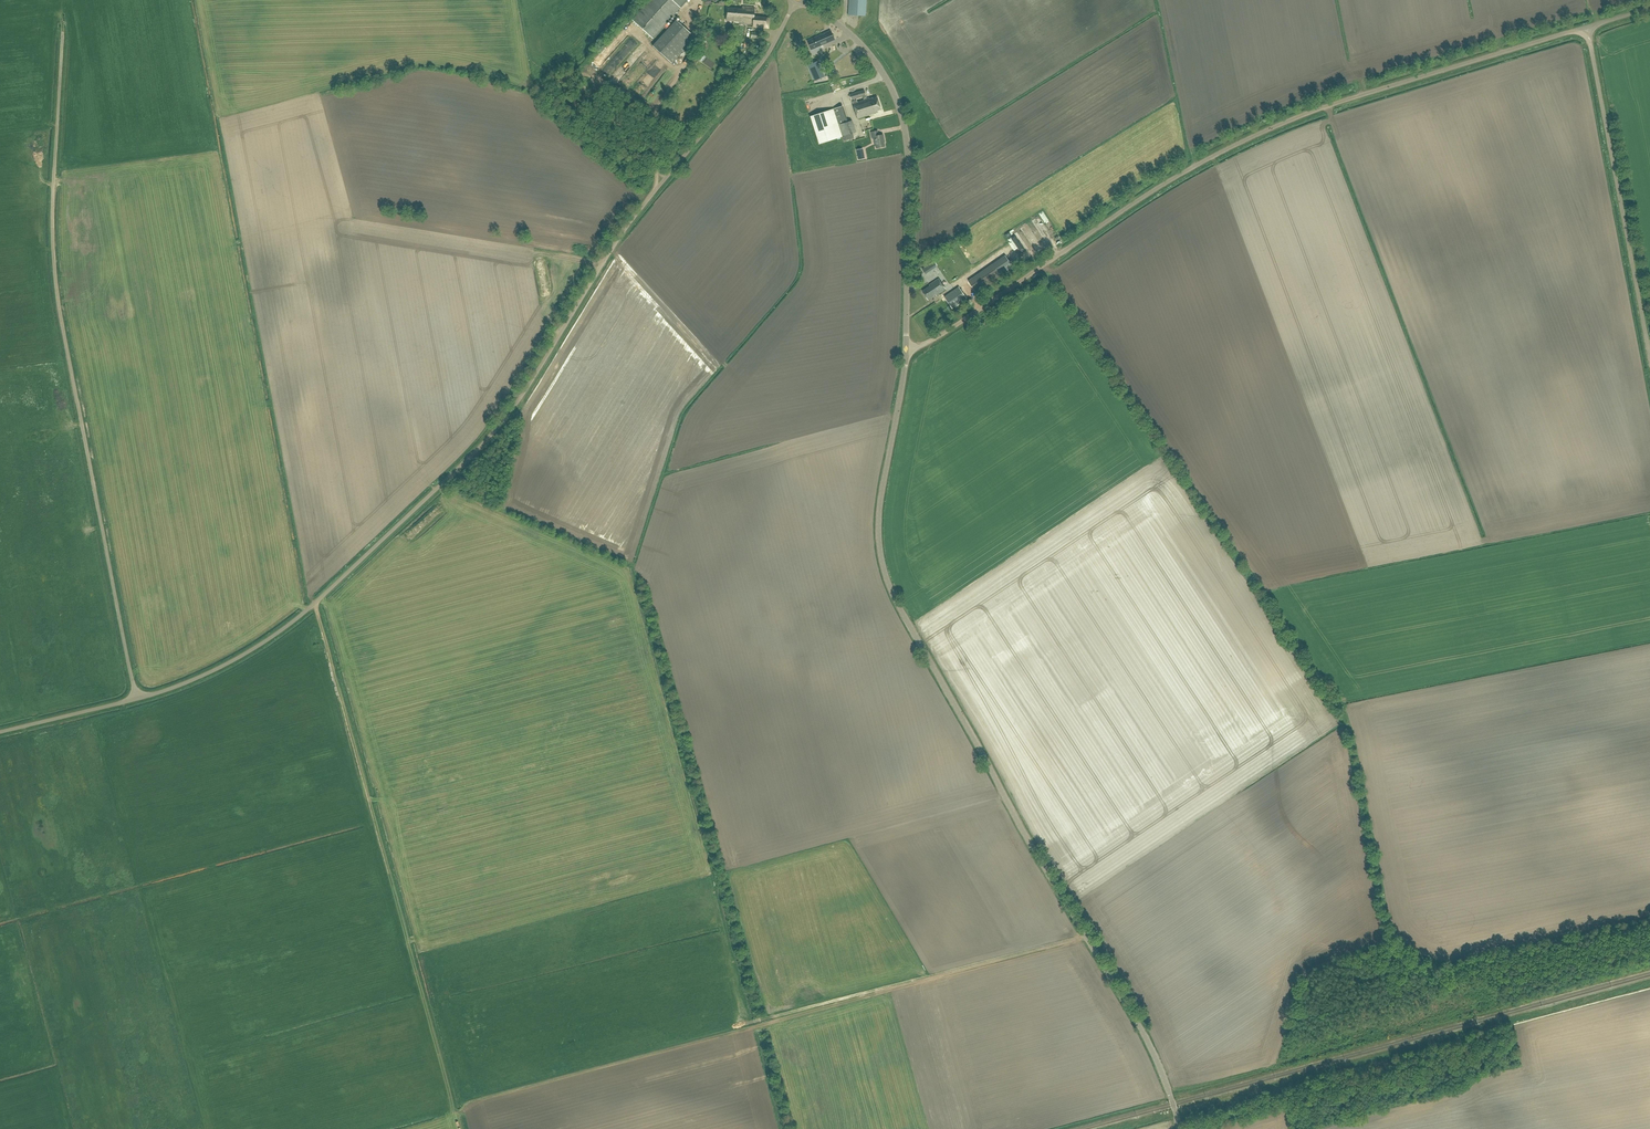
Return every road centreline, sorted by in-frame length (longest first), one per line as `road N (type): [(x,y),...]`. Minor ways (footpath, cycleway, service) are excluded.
road 1 (unclassified): [(136,697),(228,663),(297,618),(501,426),(608,254),(767,54),(798,0)]
road 2 (tertiary): [(1181,1128),(1148,1042),(891,592),(882,511),(906,350)]
road 3 (unclassified): [(906,350),(950,330),(1153,193),(1269,130),(1585,28)]
road 4 (unclassified): [(136,697),(55,276),(63,33)]
road 5 (tertiary): [(906,350),(908,170),(900,109),(870,54),(799,0)]
road 6 (track): [(315,602),(418,979)]
road 7 (unclassified): [(1649,357),(1585,28)]
road 8 (unclassified): [(0,731),(136,697)]

